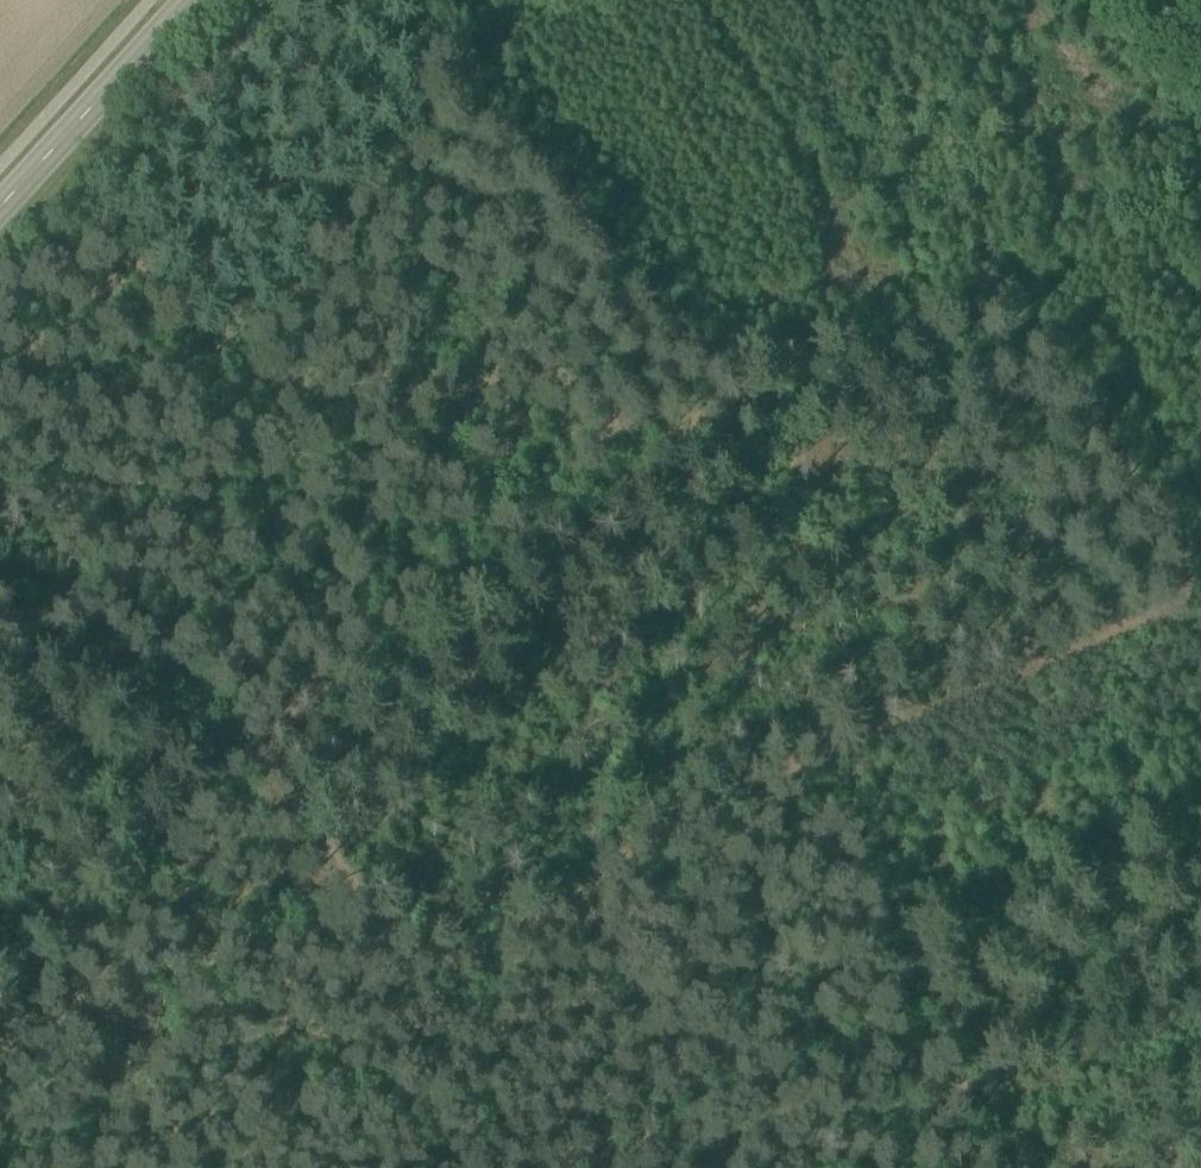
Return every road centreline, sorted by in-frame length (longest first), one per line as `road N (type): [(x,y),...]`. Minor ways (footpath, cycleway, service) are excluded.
road 1 (secondary): [(0,216),(197,0)]

